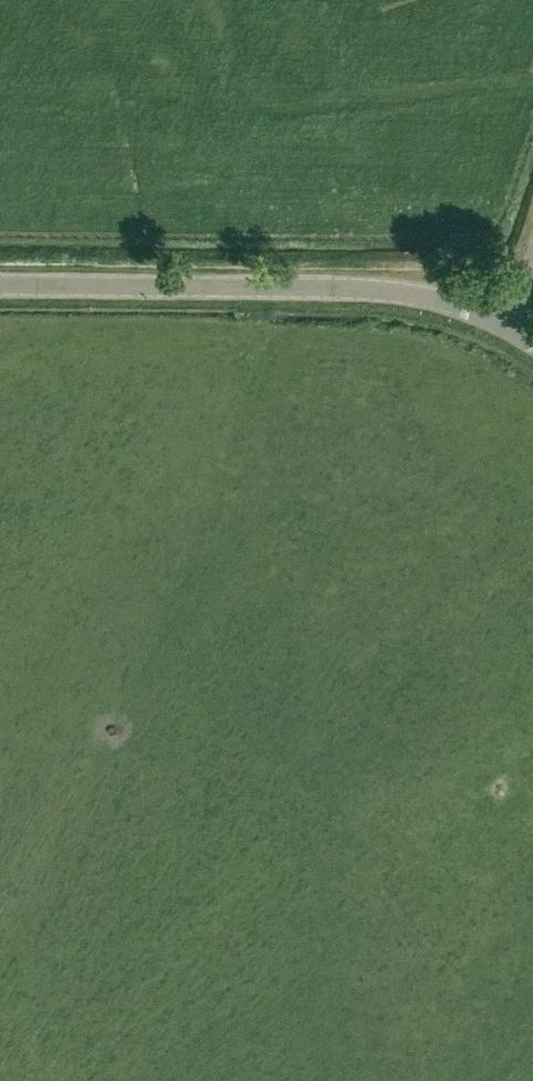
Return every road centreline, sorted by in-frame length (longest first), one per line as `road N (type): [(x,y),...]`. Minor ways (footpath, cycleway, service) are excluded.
road 1 (unclassified): [(507,323),(419,295),(350,288),(0,282)]

